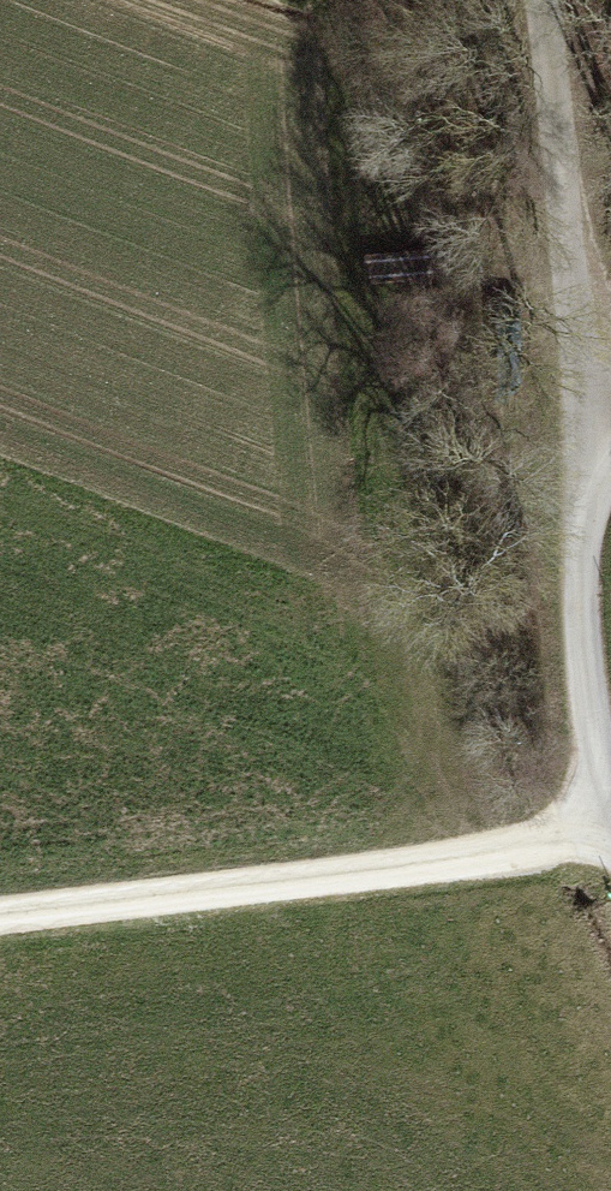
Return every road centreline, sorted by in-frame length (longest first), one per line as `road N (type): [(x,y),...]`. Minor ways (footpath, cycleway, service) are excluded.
road 1 (track): [(604,830),(370,881),(0,920)]
road 2 (track): [(604,830),(581,596),(591,383)]
road 3 (track): [(591,383),(561,215),(547,0)]

